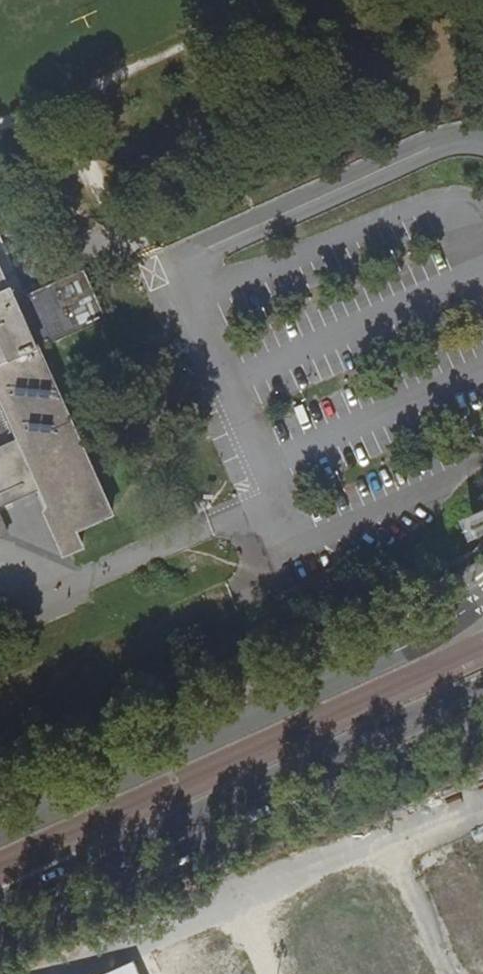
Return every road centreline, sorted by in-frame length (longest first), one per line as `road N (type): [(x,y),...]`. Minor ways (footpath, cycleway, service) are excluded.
road 1 (primary): [(480,600),(407,644),(0,832)]
road 2 (primary): [(0,909),(482,694)]

